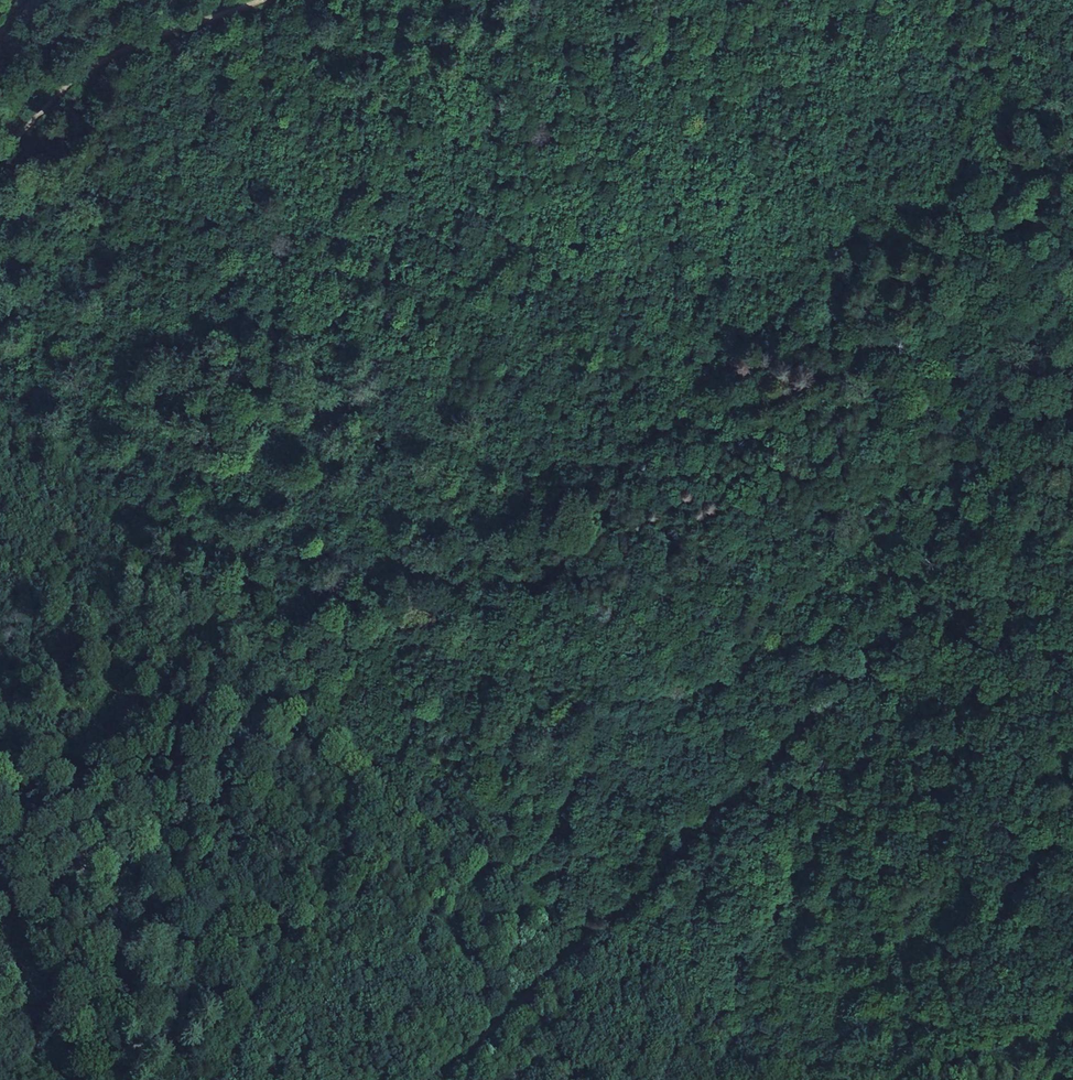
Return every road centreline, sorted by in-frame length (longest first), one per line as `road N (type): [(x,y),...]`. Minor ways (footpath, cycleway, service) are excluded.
road 1 (track): [(459,1079),(573,971),(681,826),(772,763),(917,640),(1072,374)]
road 2 (track): [(0,160),(97,57),(258,0)]

